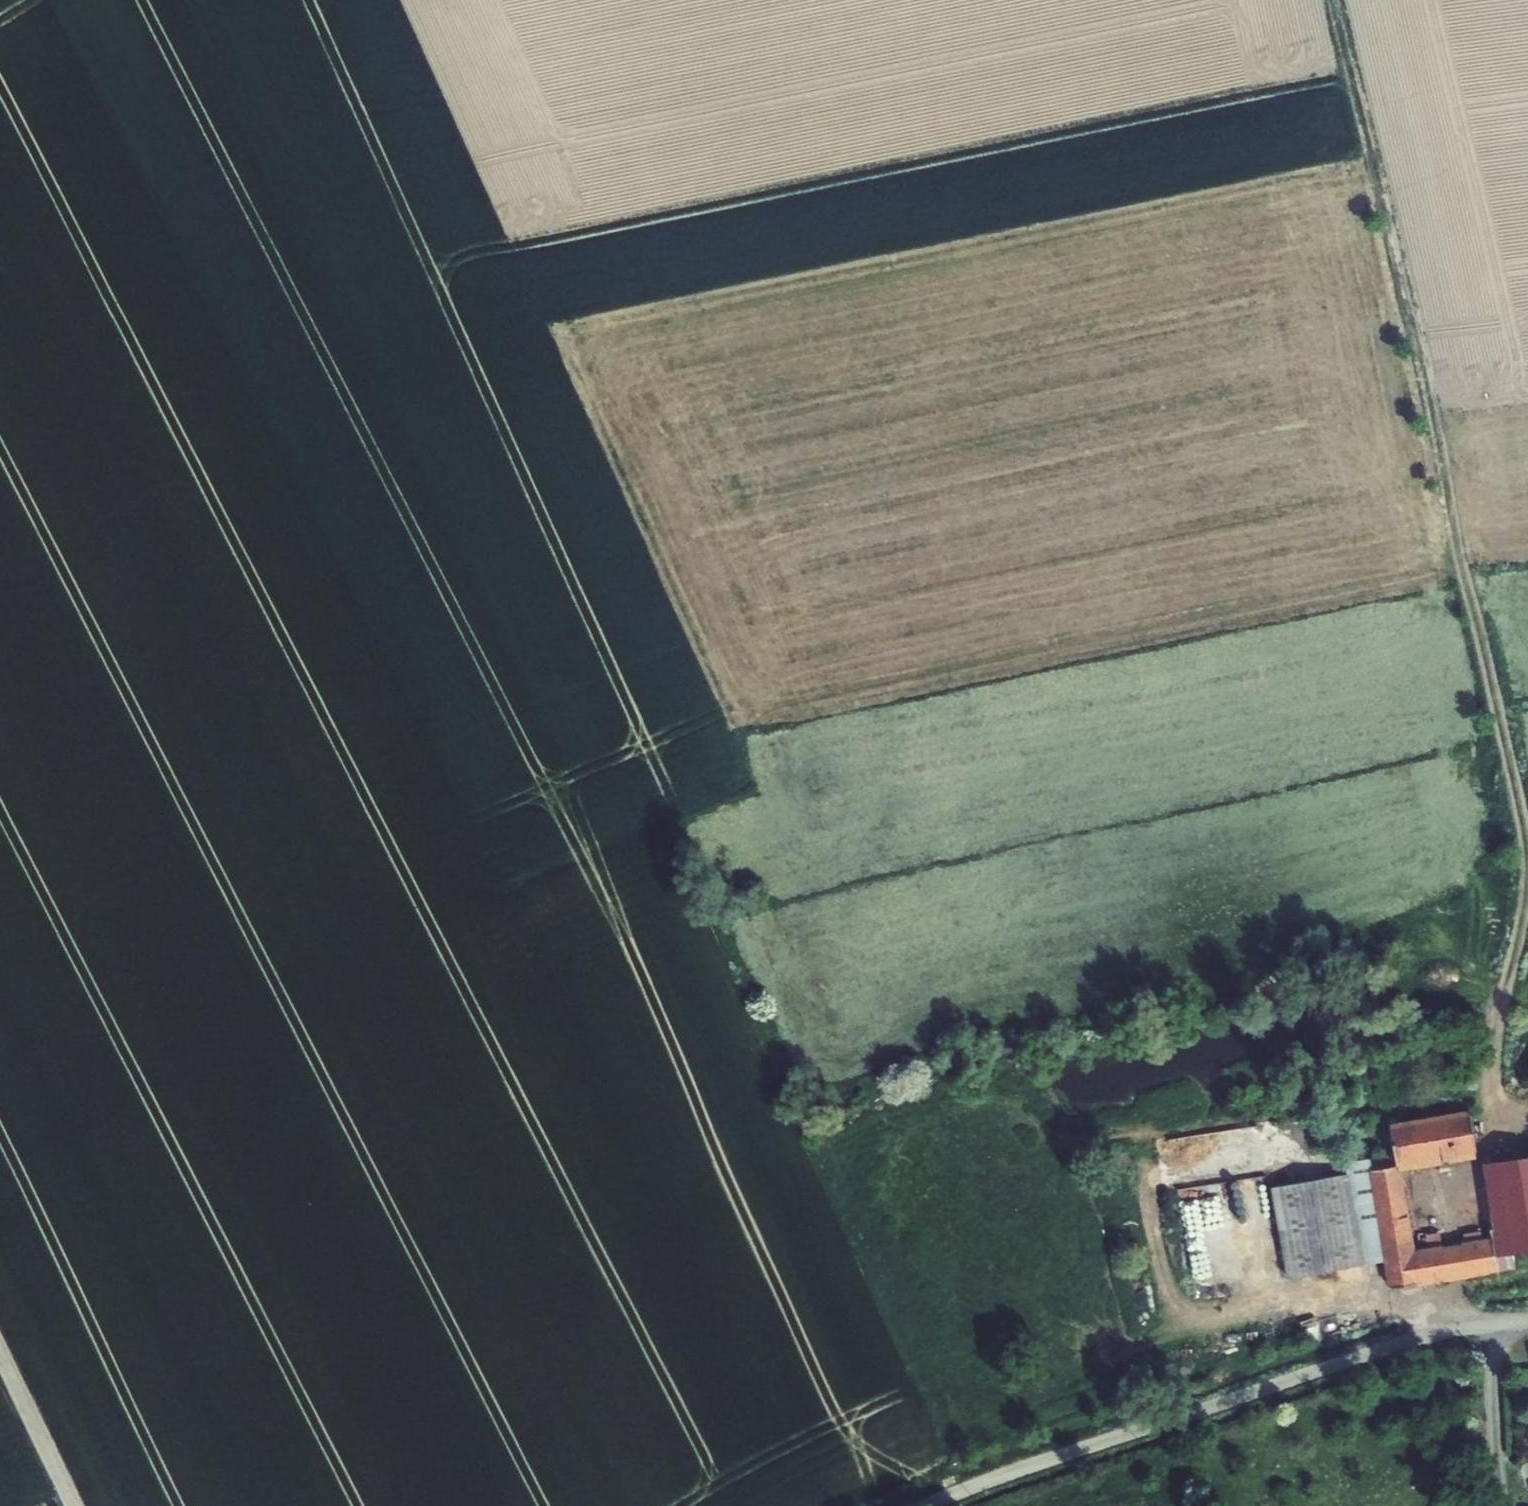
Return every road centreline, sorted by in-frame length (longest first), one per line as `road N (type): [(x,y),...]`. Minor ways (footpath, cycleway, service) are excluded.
road 1 (track): [(1336,0),(1432,409),(1524,835),(1527,891)]
road 2 (unclassified): [(923,1505),(1320,1368),(1447,1333),(1527,1322)]
road 3 (track): [(1527,891),(1513,937),(1494,1094),(1507,1113),(1527,1121)]
road 4 (track): [(1502,1505),(1486,1326)]
road 5 (unclassified): [(77,1505),(0,1349)]

